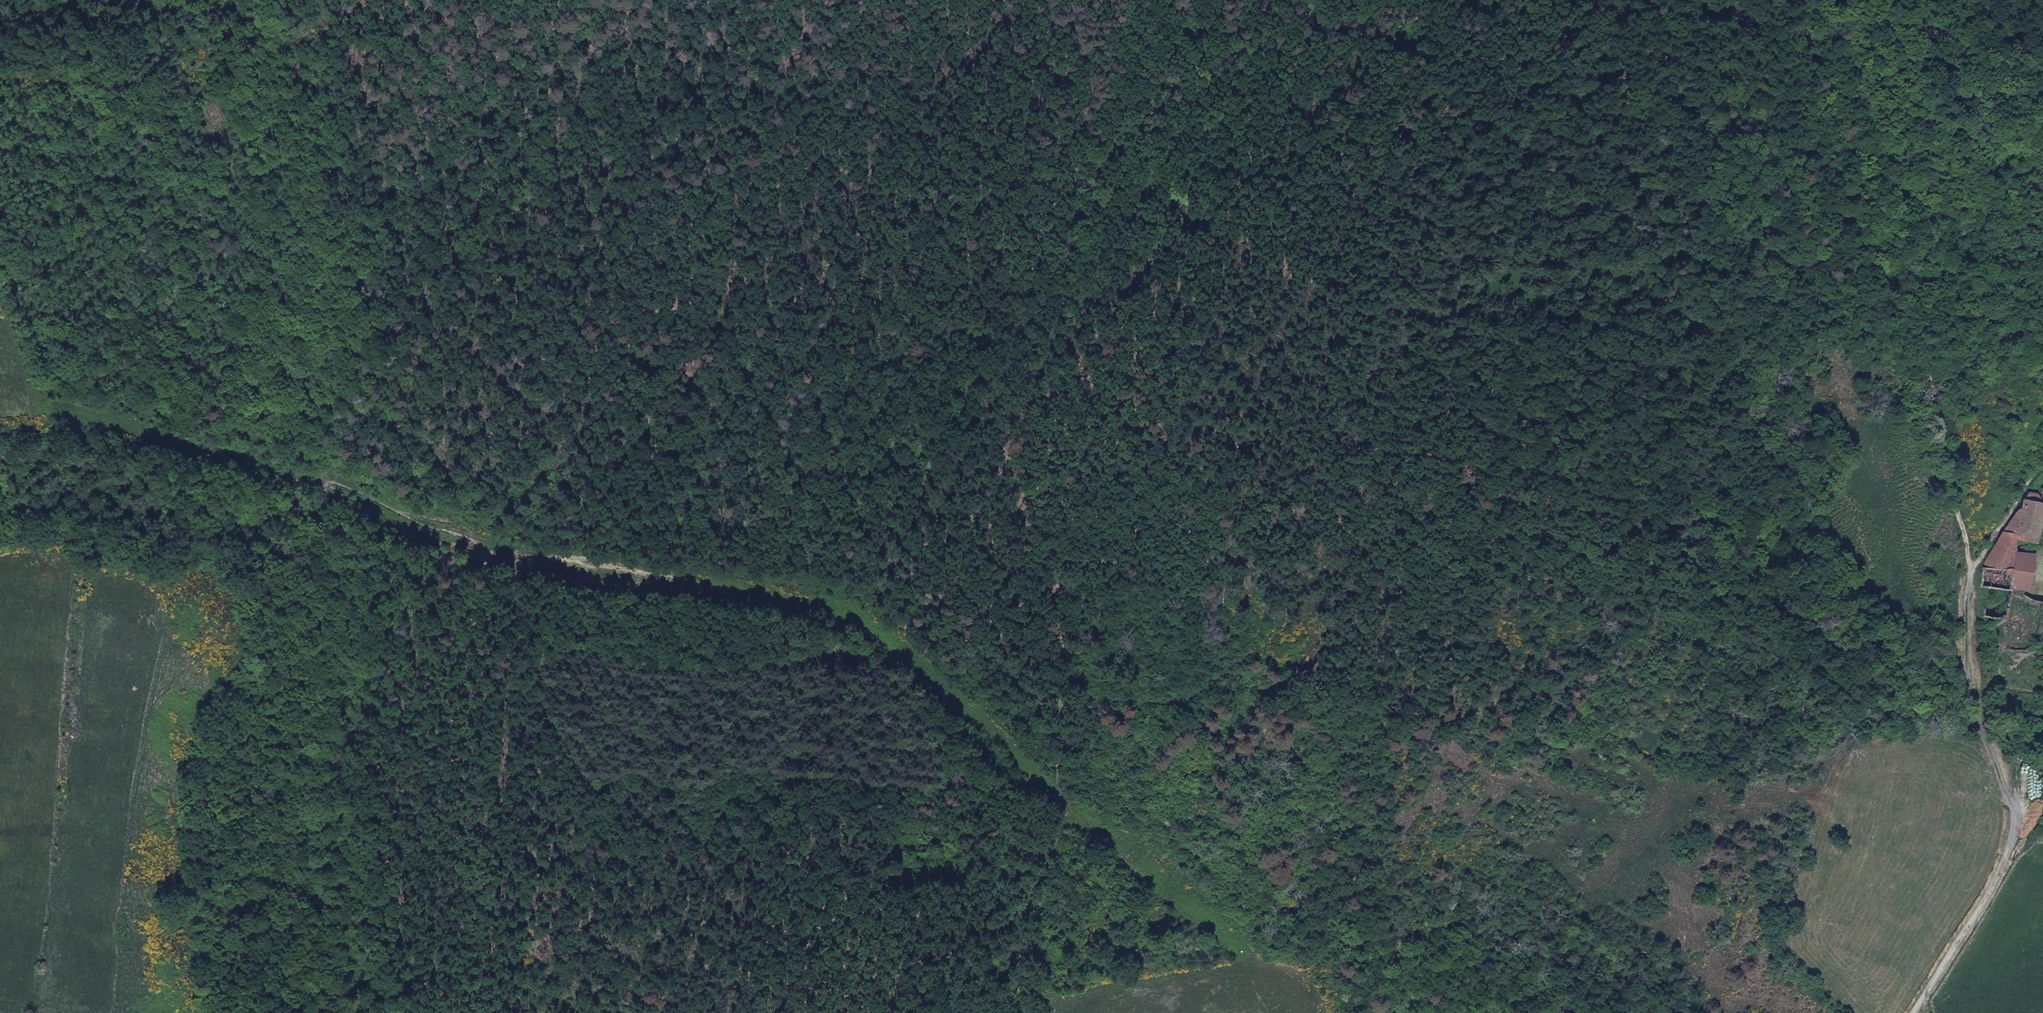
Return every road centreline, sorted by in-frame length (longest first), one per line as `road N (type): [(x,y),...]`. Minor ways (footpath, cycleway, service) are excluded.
road 1 (track): [(1045,1012),(1042,982),(1073,720),(1056,604),(1007,476),(1001,435),(1008,339),(1140,0)]
road 2 (residential): [(1914,1012),(1989,894),(2015,817),(1966,676),(1972,569)]
road 3 (track): [(1815,0),(1824,64),(1812,138)]

